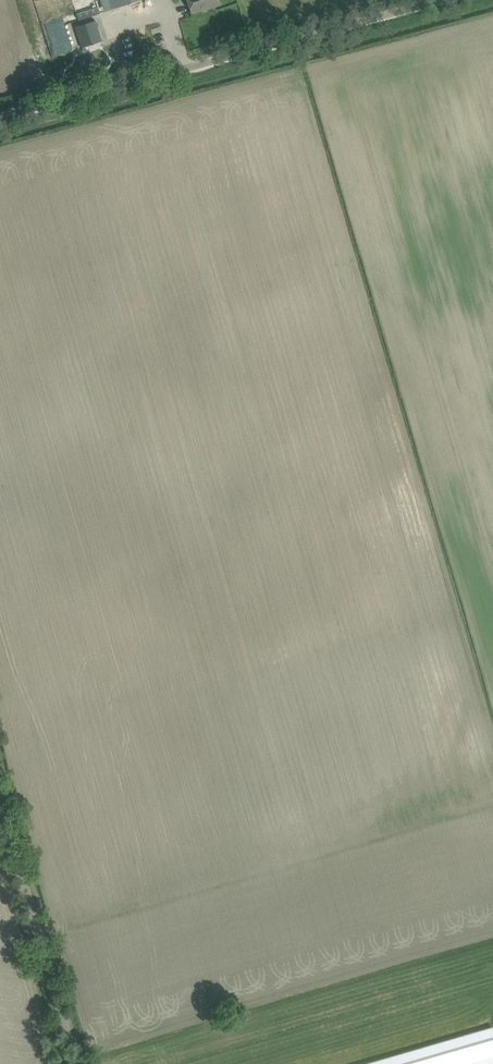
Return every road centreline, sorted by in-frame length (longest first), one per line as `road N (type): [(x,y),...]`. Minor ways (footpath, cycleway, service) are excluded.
road 1 (unclassified): [(0,118),(444,0)]
road 2 (unclassified): [(77,1063),(0,767)]

